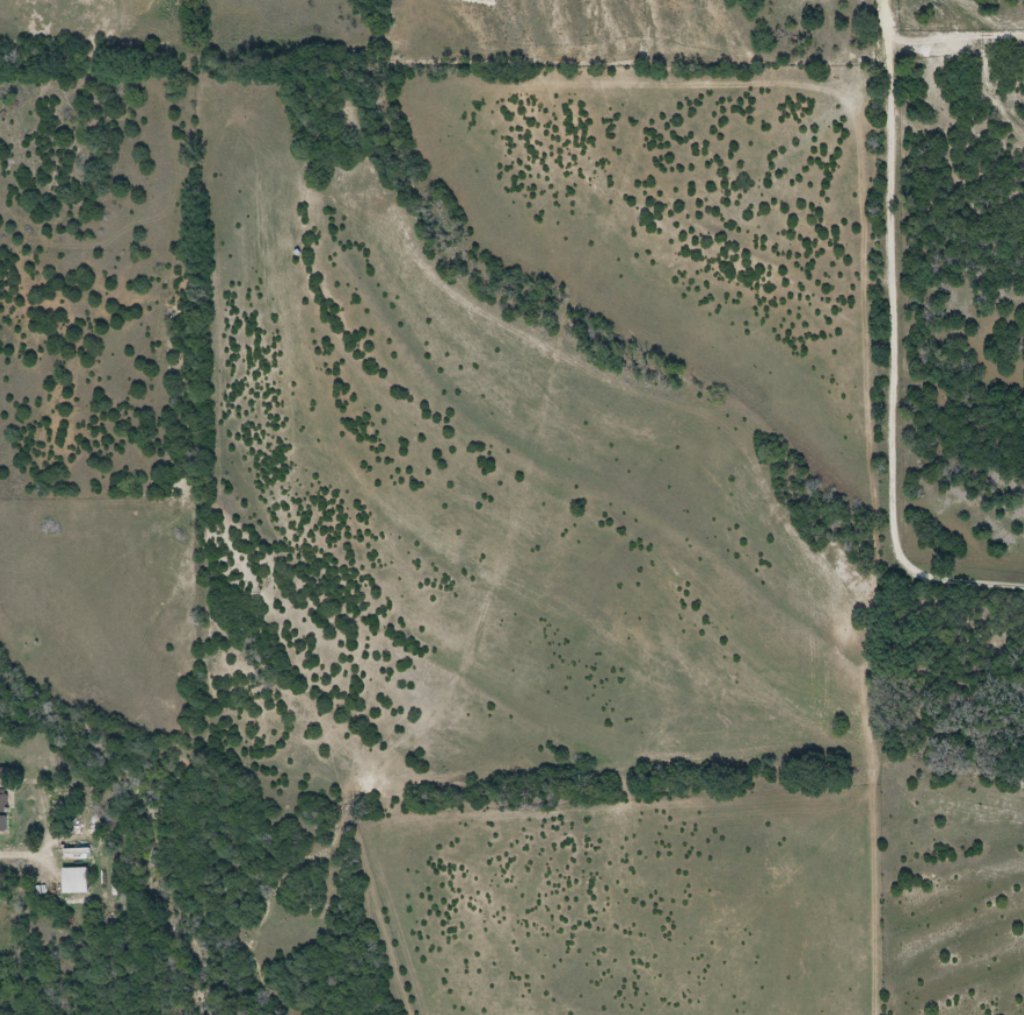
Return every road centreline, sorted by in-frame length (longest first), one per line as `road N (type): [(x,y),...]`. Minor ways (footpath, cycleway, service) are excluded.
road 1 (track): [(892,68),(898,551),(919,574),(1023,586)]

